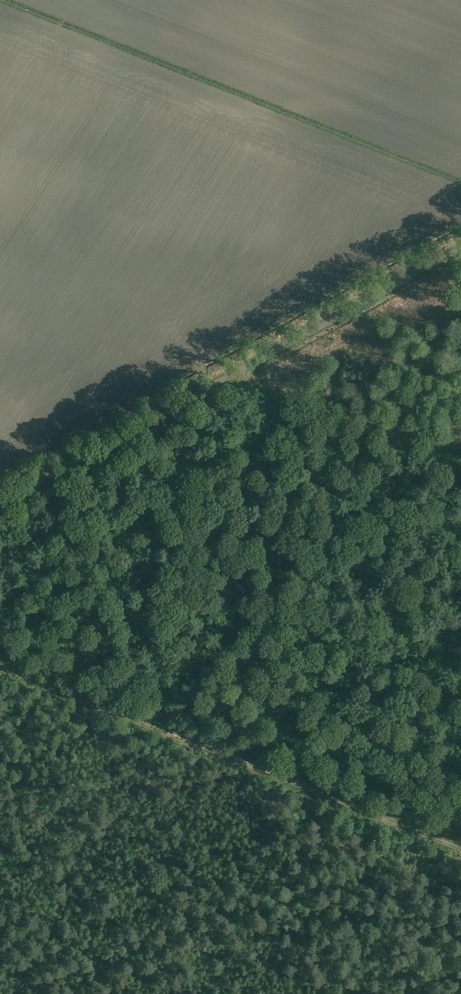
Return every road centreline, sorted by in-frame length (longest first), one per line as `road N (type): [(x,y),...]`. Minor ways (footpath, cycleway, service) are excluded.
road 1 (unclassified): [(460,249),(0,504)]
road 2 (track): [(0,667),(460,846)]
road 3 (track): [(460,437),(237,372)]

